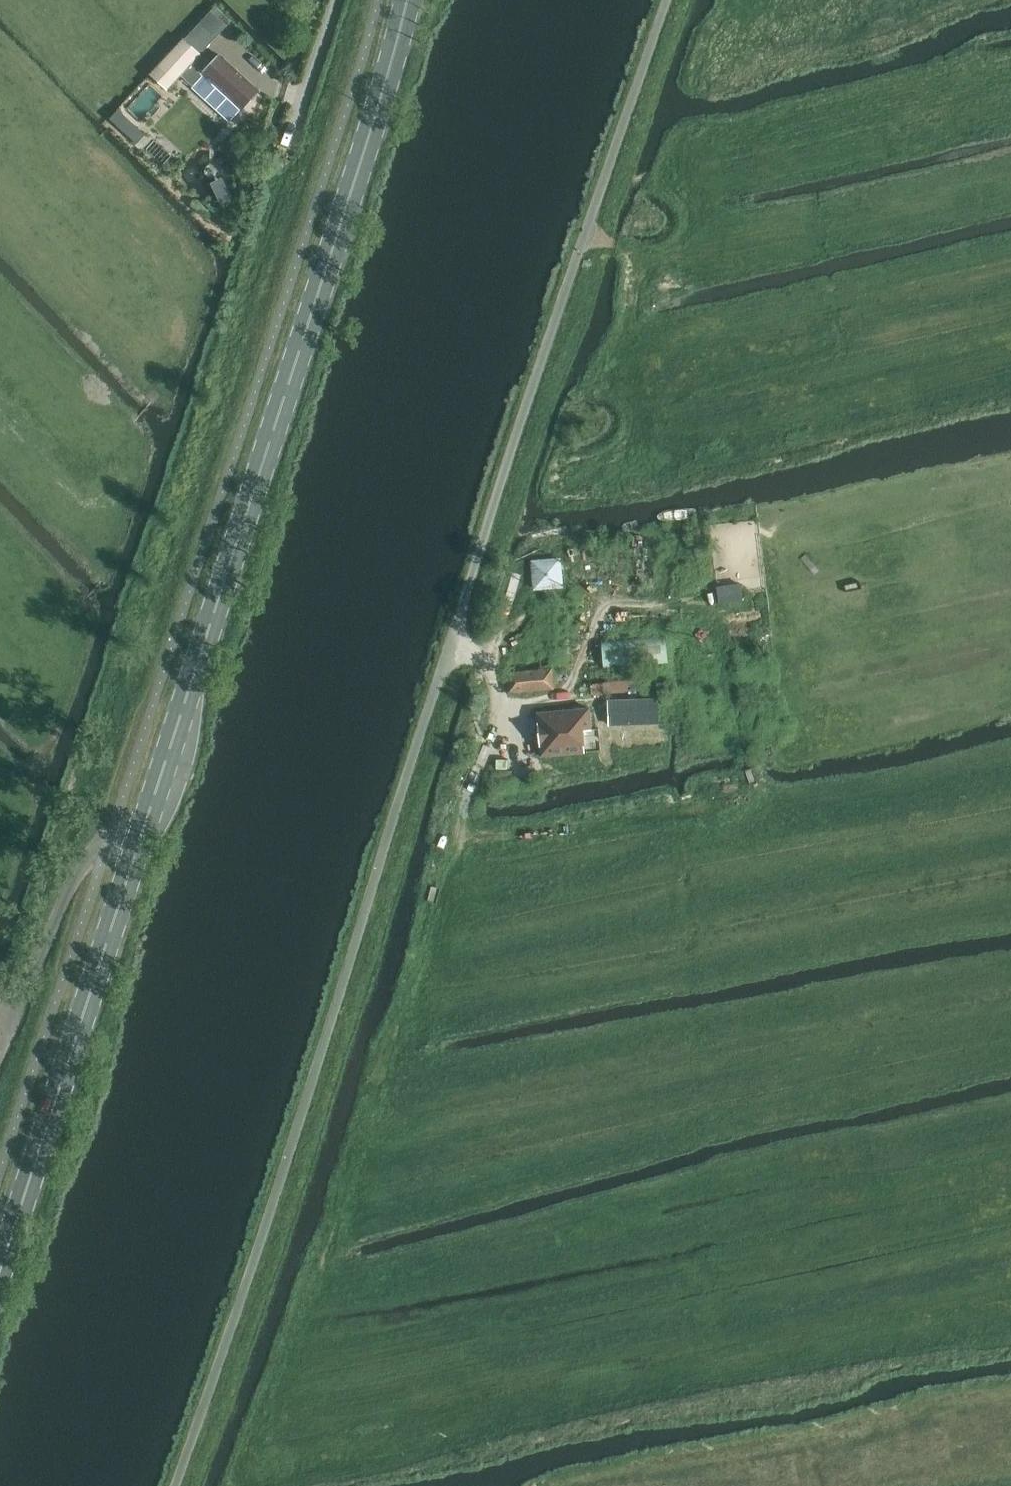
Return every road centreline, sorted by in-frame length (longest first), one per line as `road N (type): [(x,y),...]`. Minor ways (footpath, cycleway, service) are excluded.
road 1 (primary): [(0,1278),(390,80),(409,0)]

